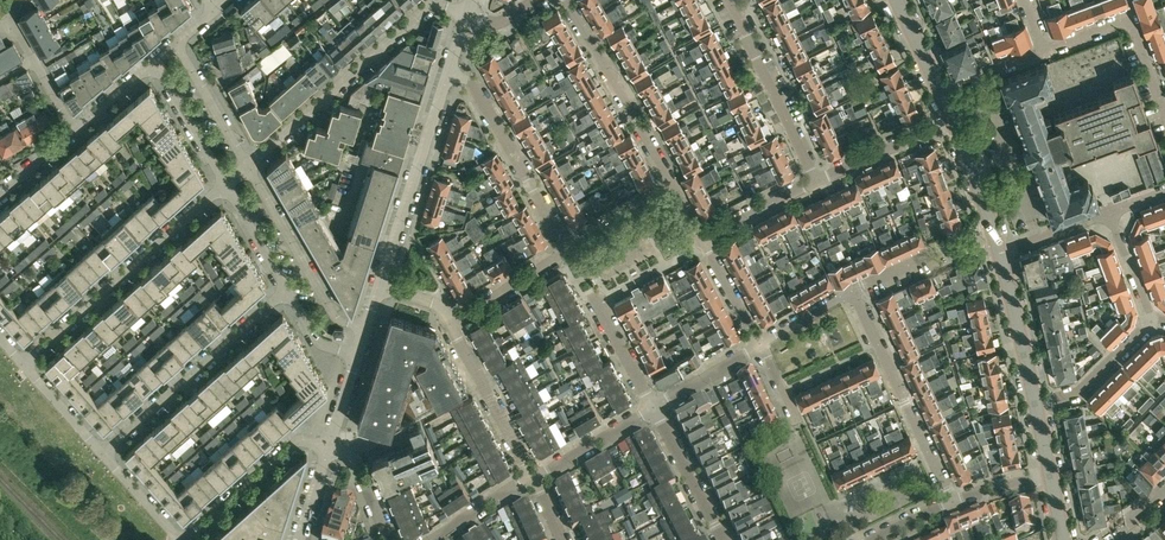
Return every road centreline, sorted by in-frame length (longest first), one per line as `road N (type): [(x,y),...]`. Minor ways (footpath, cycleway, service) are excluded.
road 1 (residential): [(451,326),(565,252),(480,95),(449,74)]
road 2 (residential): [(329,445),(298,441),(184,538),(103,454)]
road 3 (residential): [(247,166),(429,6),(470,13)]
road 4 (residential): [(704,240),(566,0)]
road 5 (residential): [(23,364),(224,184)]
road 6 (residential): [(103,454),(286,289)]
road 7 (residential): [(950,500),(852,290)]
road 8 (unclassified): [(380,283),(449,74)]
road 9 (residential): [(365,328),(336,318),(247,166)]
road 10 (residential): [(816,182),(729,0)]
road 11 (residential): [(1164,109),(1129,25),(1044,49)]
road 12 (residential): [(532,475),(451,326)]
road 13 (tertiary): [(1035,403),(998,250)]
road 14 (residential): [(816,182),(953,119)]
road 15 (residential): [(75,131),(12,24),(18,0)]
road 16 (residential): [(1035,403),(1085,388),(1152,319)]
road 17 (residential): [(722,539),(653,409)]
road 18 (residential): [(247,166),(176,43)]
road 19 (residential): [(155,61),(224,184)]
road 20 (tertiary): [(998,250),(953,119)]
road 21 (residential): [(532,475),(653,409)]
road 22 (residential): [(704,240),(816,182)]
road 23 (residential): [(653,409),(761,344)]
road 24 (residential): [(224,184),(286,289)]
road 25 (residential): [(653,409),(595,303)]
road 26 (residential): [(998,250),(1113,213)]
road 27 (residential): [(430,539),(532,475)]

